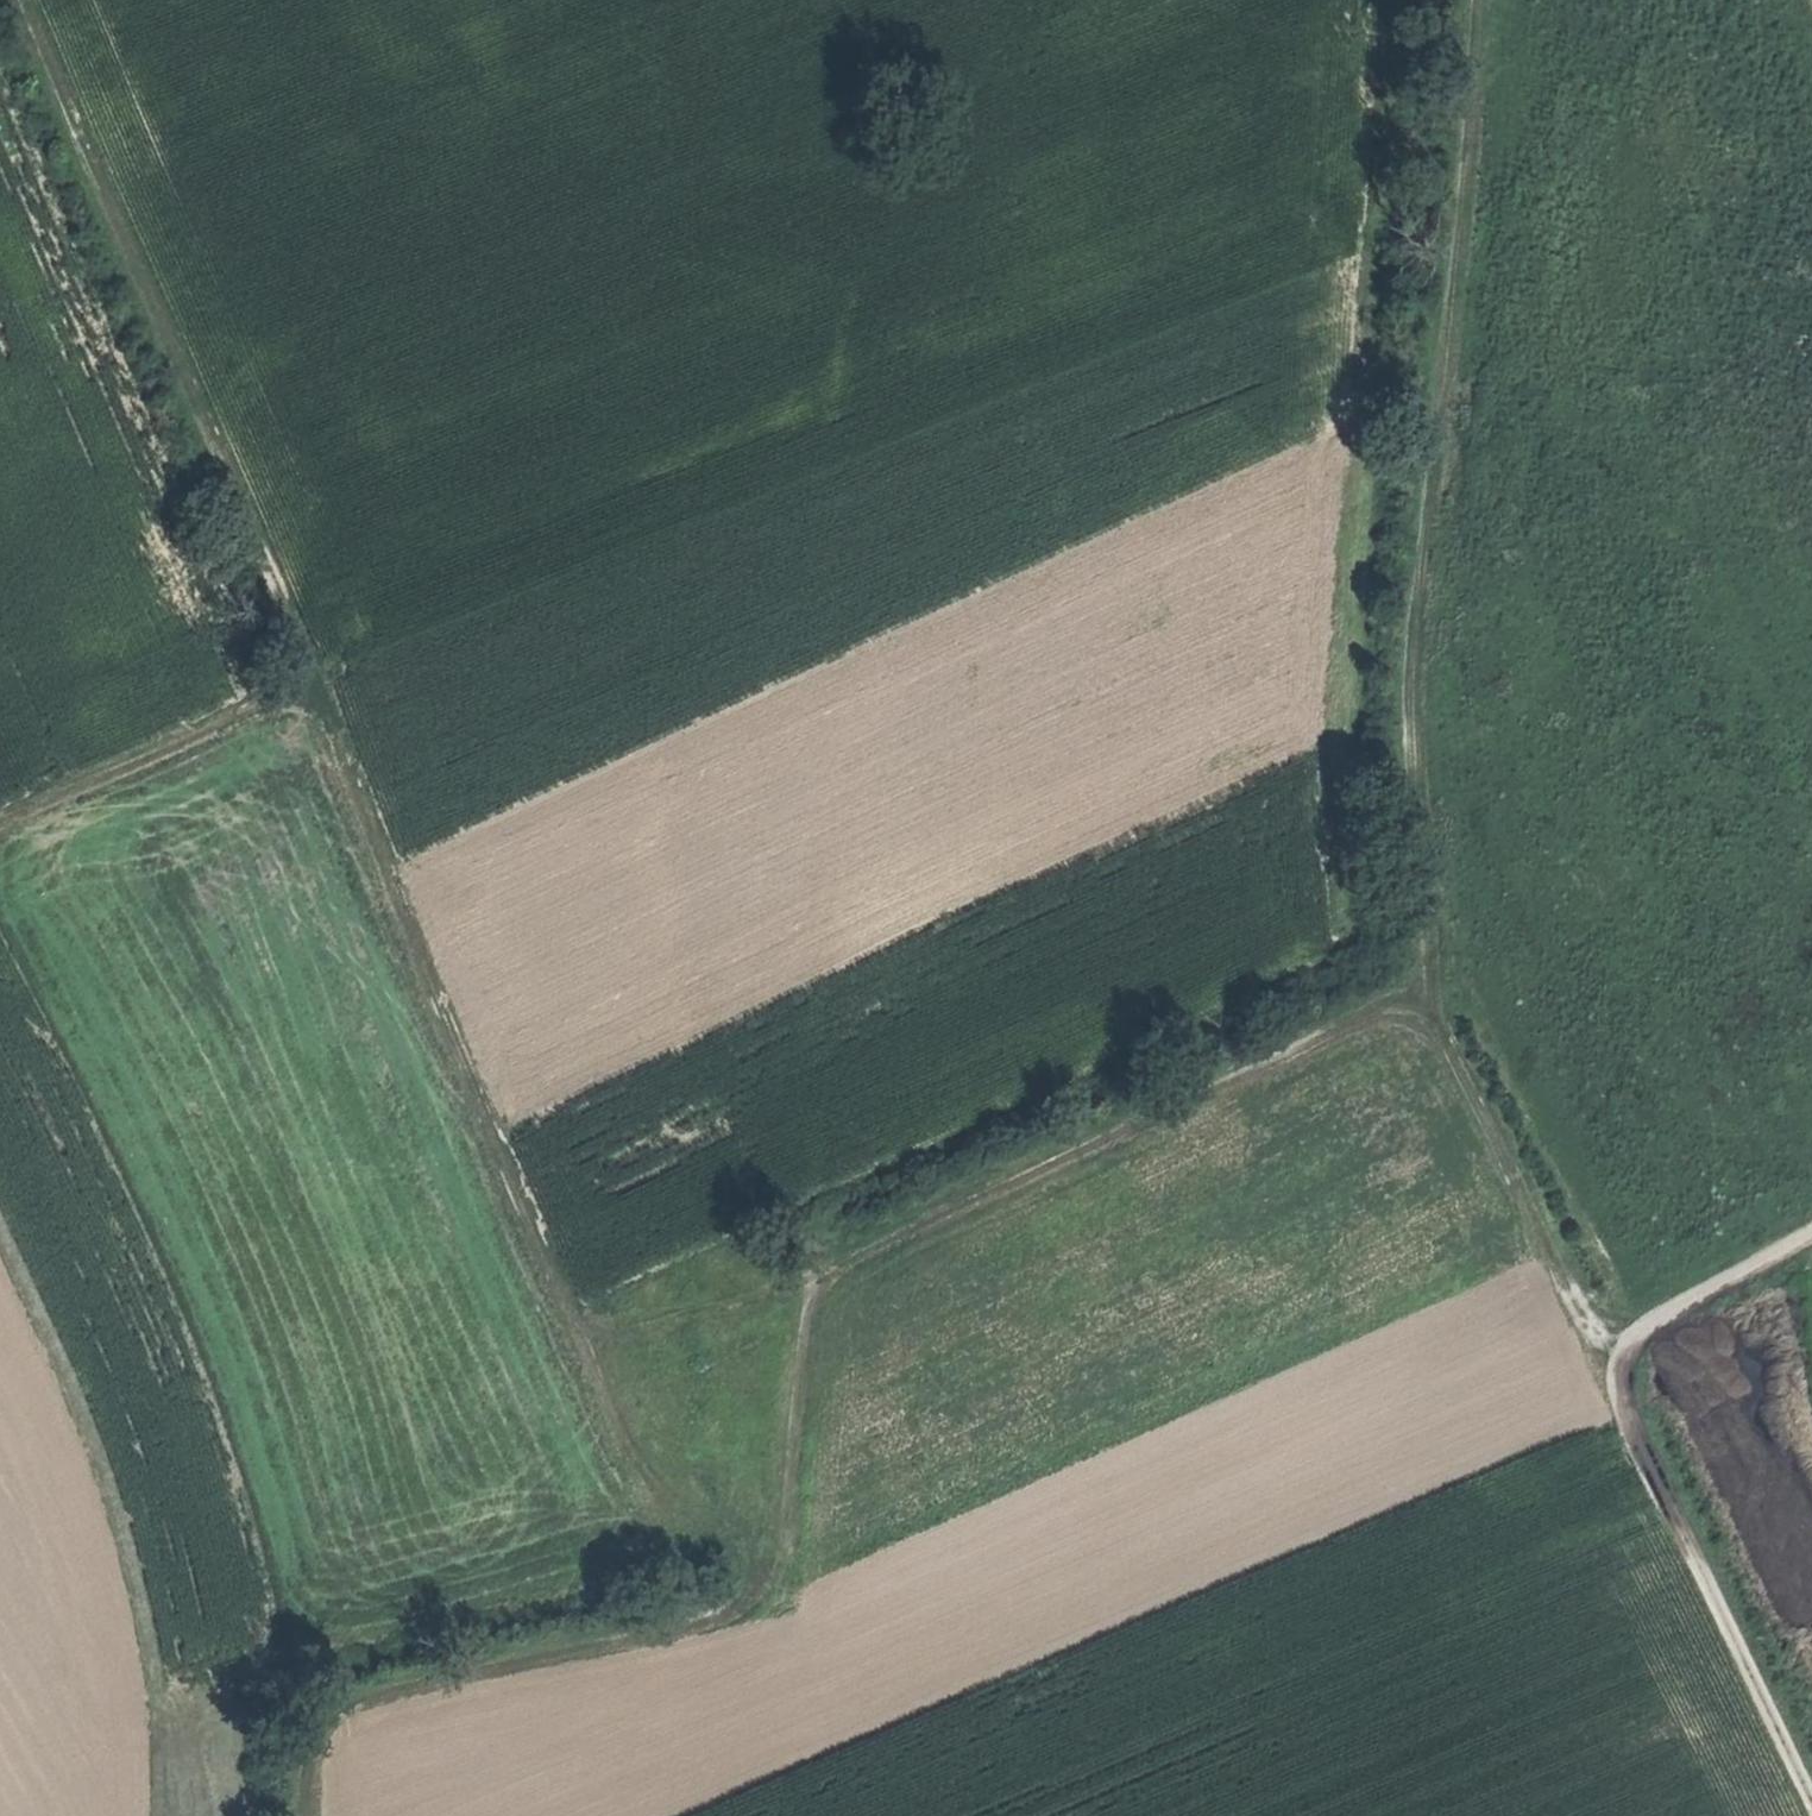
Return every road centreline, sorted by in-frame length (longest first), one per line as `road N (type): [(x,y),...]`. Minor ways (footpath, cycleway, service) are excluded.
road 1 (track): [(1619,1369),(1590,1343),(1424,1008),(1417,563),(1472,0)]
road 2 (track): [(1811,1797),(1626,1418),(1619,1369)]
road 3 (track): [(1811,1235),(1641,1331),(1619,1369)]

